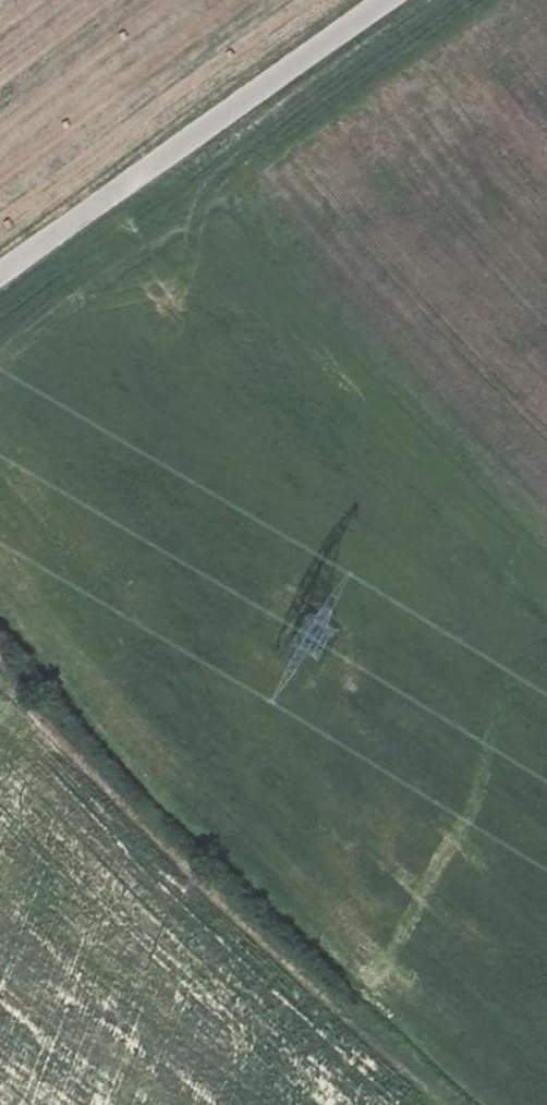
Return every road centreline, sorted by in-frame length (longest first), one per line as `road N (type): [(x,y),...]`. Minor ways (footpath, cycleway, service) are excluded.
road 1 (unclassified): [(0,273),(388,0)]

